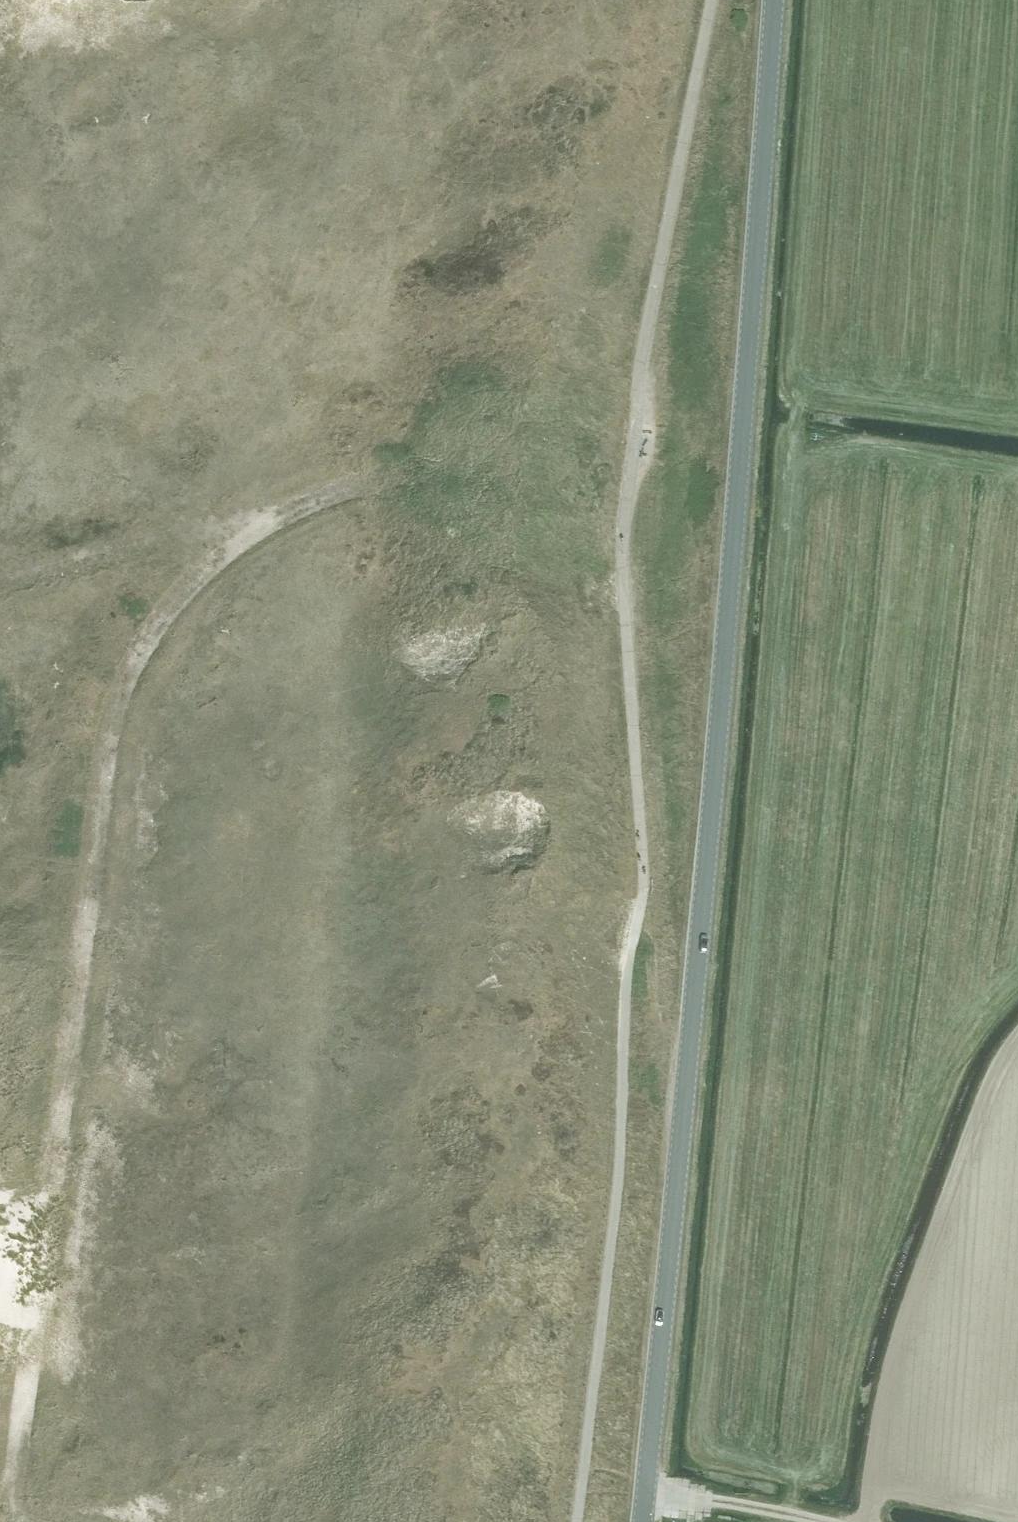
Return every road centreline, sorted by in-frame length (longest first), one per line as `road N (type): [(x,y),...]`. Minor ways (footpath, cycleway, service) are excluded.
road 1 (secondary): [(643,1521),(738,519),(775,0)]
road 2 (track): [(1017,1029),(994,1070),(882,1387),(868,1490),(1017,1519)]
road 3 (track): [(828,1521),(646,1493)]

